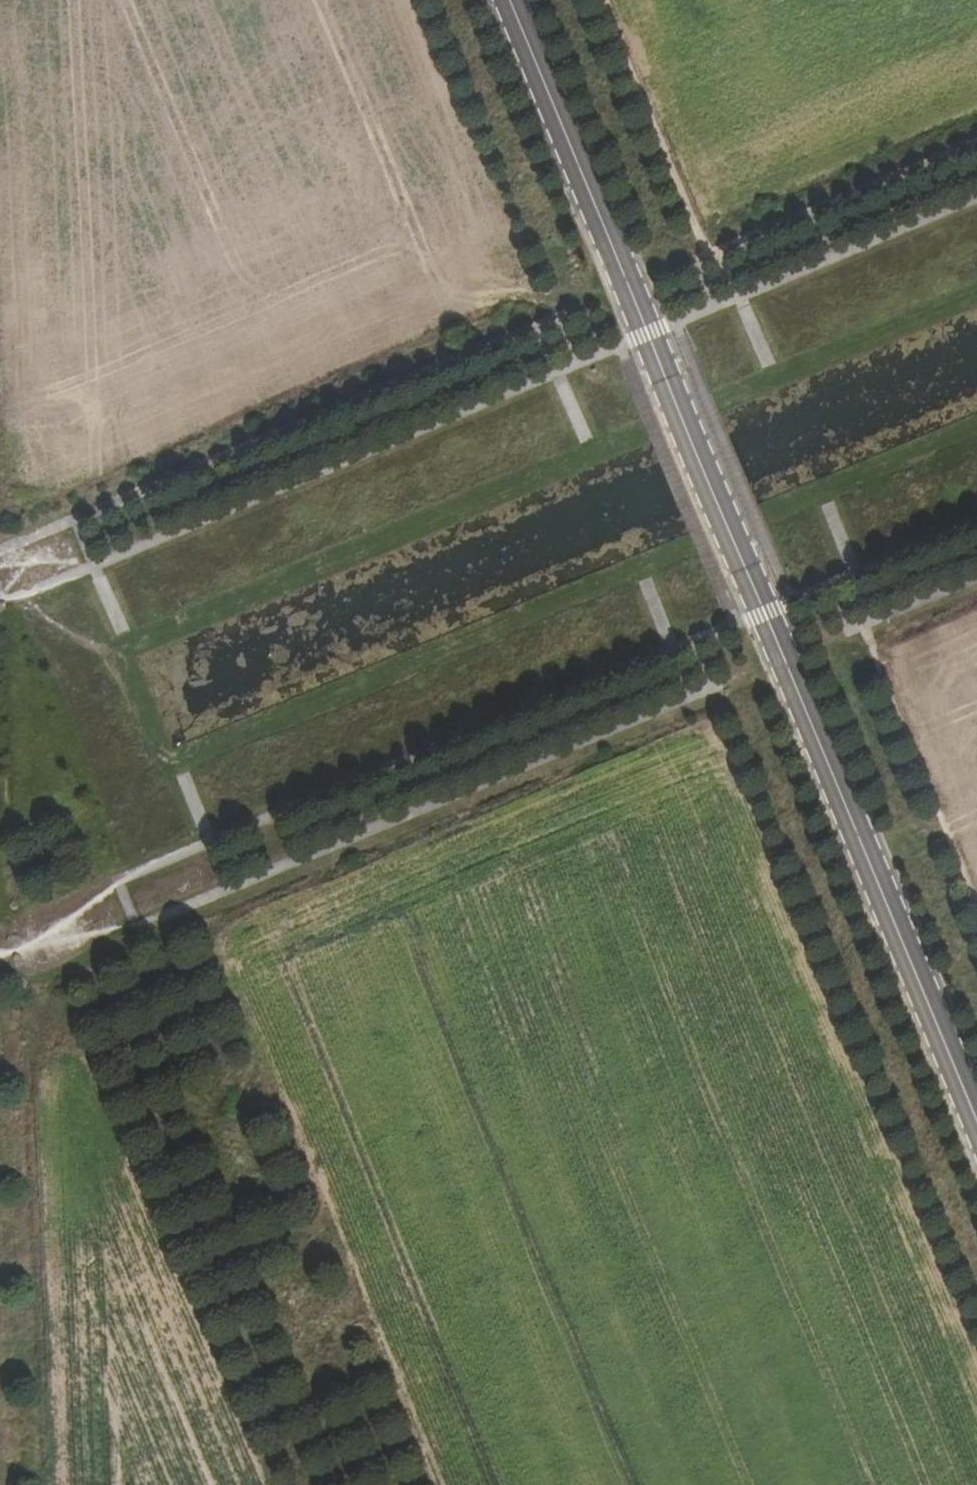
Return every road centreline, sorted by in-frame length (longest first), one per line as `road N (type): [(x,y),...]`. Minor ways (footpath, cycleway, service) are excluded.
road 1 (unclassified): [(510,0),(976,1121)]

